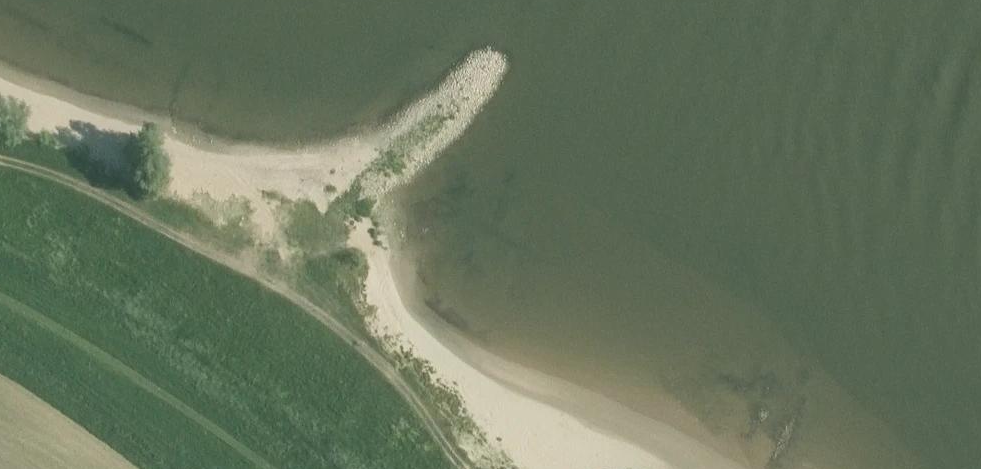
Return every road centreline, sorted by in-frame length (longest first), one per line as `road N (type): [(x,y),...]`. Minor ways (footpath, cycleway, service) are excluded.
road 1 (track): [(498,468),(365,348),(298,302),(107,201),(0,163)]
road 2 (track): [(200,468),(0,327)]

